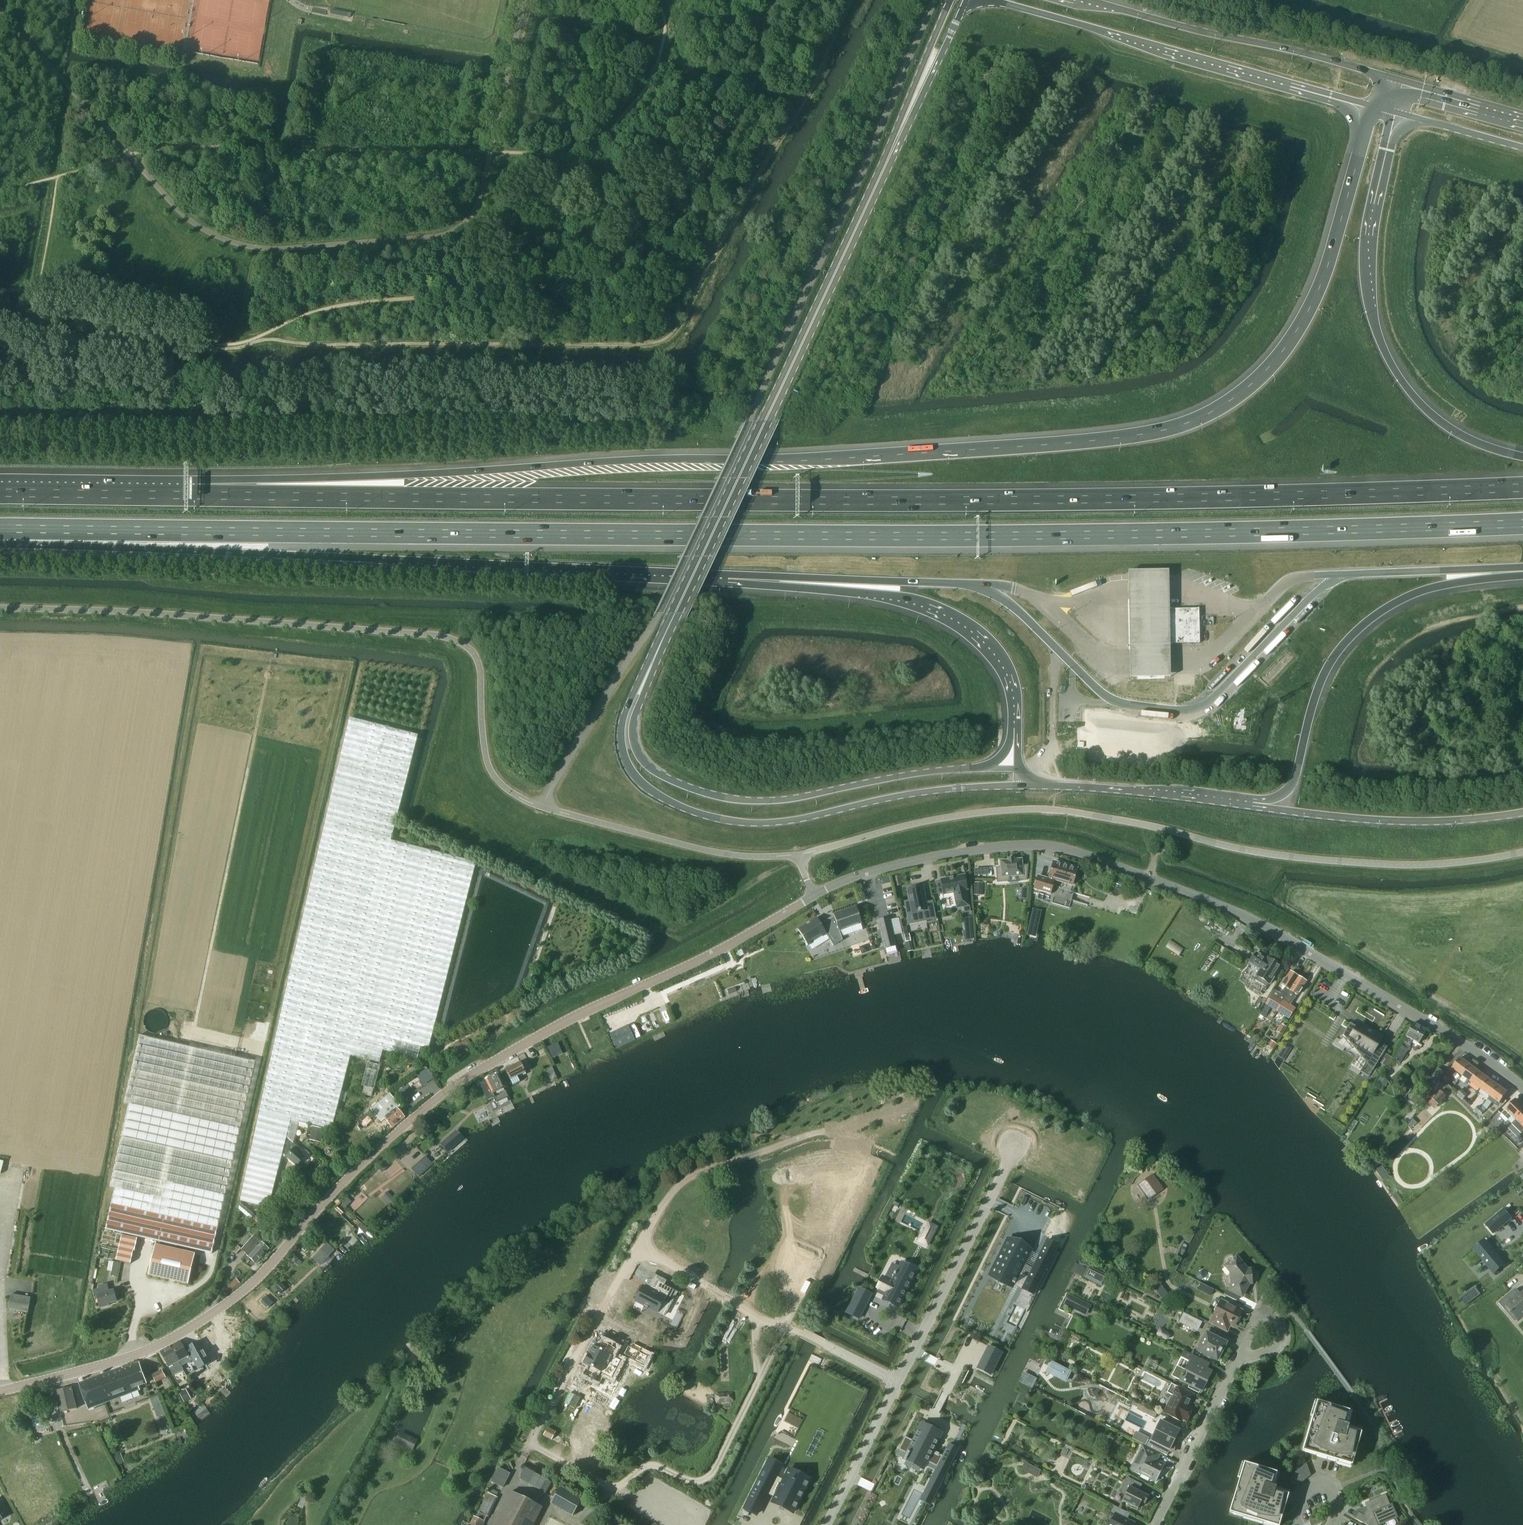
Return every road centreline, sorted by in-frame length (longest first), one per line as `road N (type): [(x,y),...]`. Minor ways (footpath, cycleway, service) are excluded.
road 1 (unclassified): [(0,1392),(129,1357),(214,1313),(262,1274),(365,1162),(480,1069),(814,896),(924,859),(1054,847),(1148,879),(1262,926),(1522,1087)]
road 2 (motorway): [(29,528),(1043,537),(1522,524)]
road 3 (motorway): [(1373,107),(1310,307),(1256,380),(1195,420),(1104,440),(979,449),(237,480),(187,495)]
road 4 (motorway): [(1522,489),(1048,502),(187,495)]
road 5 (motorway): [(29,528),(268,554),(728,575)]
road 6 (secondary): [(896,138),(628,718)]
road 7 (secondary): [(628,718),(623,755),(643,784),(718,819),(764,824),(912,794),(1025,786)]
road 8 (secondary): [(1017,766),(746,801),(659,774),(640,755),(628,718)]
road 9 (motorway): [(1522,458),(1471,442),(1438,421),(1411,395),(1378,338),(1368,237),(1395,112)]
road 10 (motorway): [(728,575),(909,597),(974,626),(1012,672),(1017,766)]
road 11 (motorway): [(1252,804),(1294,782),(1326,668),(1359,627),(1425,589),(1522,567)]
road 12 (secondary): [(997,0),(1373,107)]
road 13 (secondary): [(1395,79),(1086,0)]
road 14 (primary): [(1252,804),(1435,821),(1522,811)]
road 15 (residential): [(1017,1144),(897,1383)]
road 16 (motorway): [(728,575),(975,586)]
road 17 (primary): [(1025,786),(1252,804)]
road 18 (residential): [(1155,1524),(1240,1354)]
road 19 (motorway): [(187,495),(0,492)]
road 20 (motorway): [(1340,574),(1522,566)]
road 21 (residential): [(897,1383),(825,1524)]
road 22 (secondary): [(896,138),(966,0)]
road 23 (secondary): [(951,0),(896,138)]
road 24 (primary): [(1522,116),(1395,79)]
road 25 (primary): [(1395,112),(1522,148)]
road 26 (residential): [(785,1325),(897,1383)]

